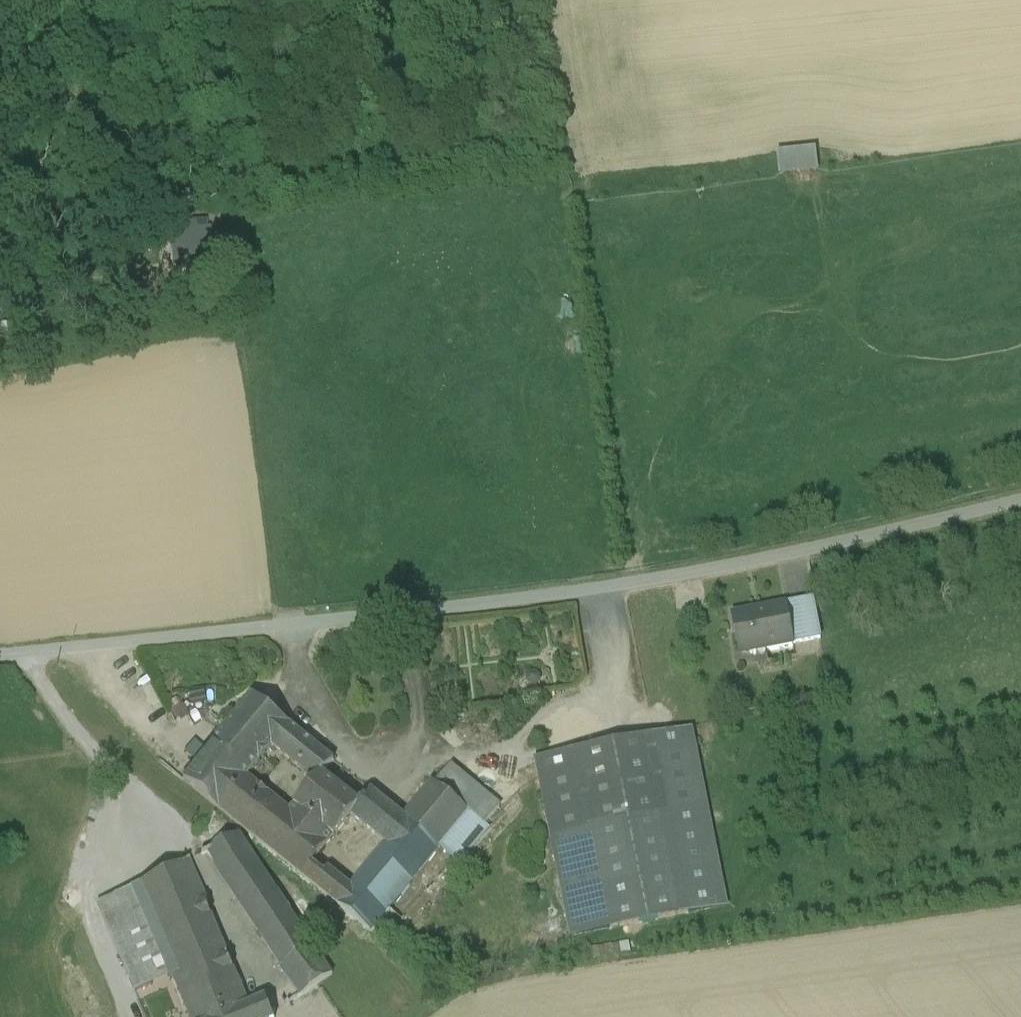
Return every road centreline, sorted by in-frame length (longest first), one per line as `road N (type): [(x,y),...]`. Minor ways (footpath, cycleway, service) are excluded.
road 1 (unclassified): [(0,658),(290,630),(721,570),(1020,500)]

